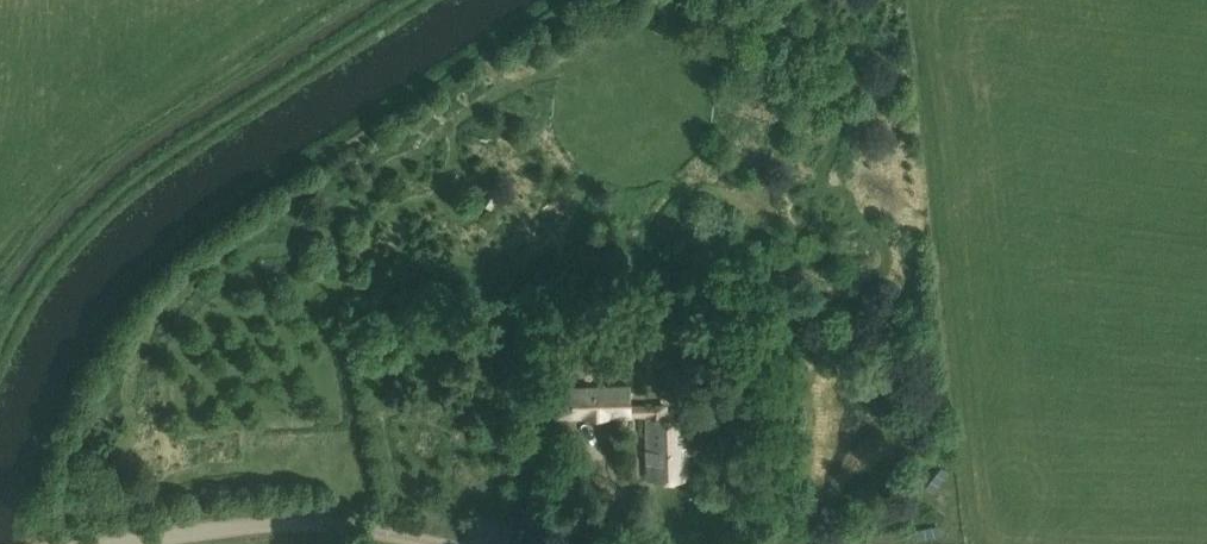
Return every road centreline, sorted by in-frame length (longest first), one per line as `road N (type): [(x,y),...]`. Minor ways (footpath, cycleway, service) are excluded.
road 1 (unclassified): [(413,543),(334,526),(266,524),(120,543)]

